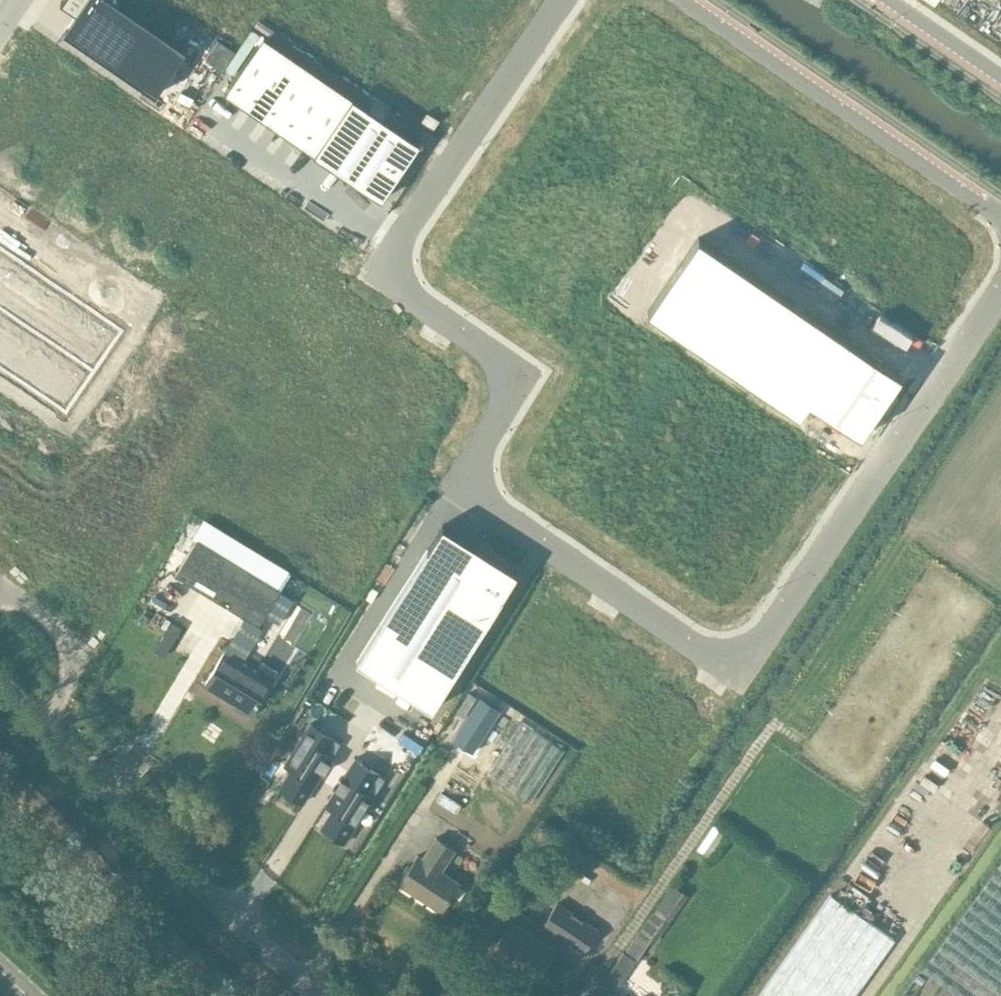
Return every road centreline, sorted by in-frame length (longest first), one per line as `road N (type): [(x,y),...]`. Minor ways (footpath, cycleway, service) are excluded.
road 1 (unclassified): [(1000,289),(743,668),(464,479),(525,371),(380,269),(557,0)]
road 2 (unclassified): [(322,995),(177,866),(0,686)]
road 3 (unclassified): [(681,0),(1000,218)]
road 4 (unclassified): [(1000,76),(890,0)]

